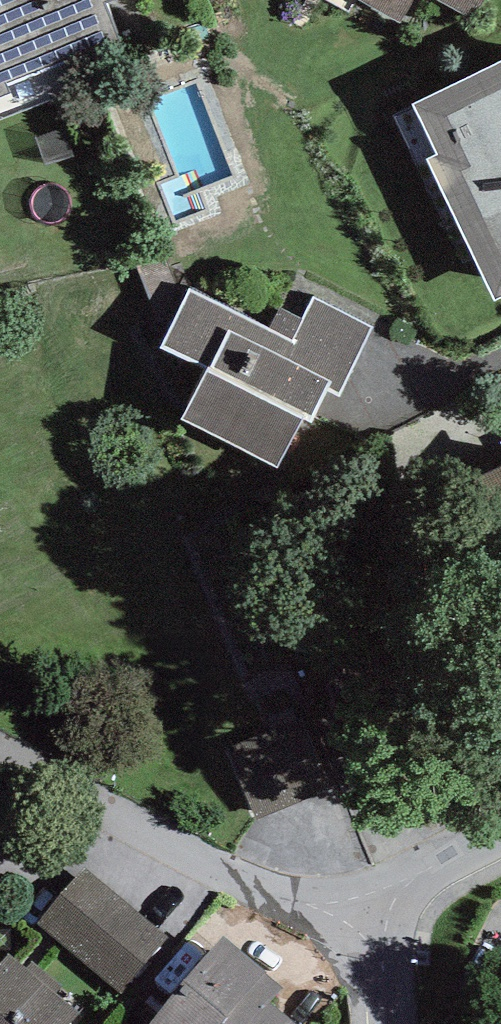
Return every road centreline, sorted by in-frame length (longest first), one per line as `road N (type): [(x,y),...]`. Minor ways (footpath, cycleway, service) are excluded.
road 1 (residential): [(381,941),(118,828),(0,761)]
road 2 (residential): [(500,832),(451,852),(381,941)]

